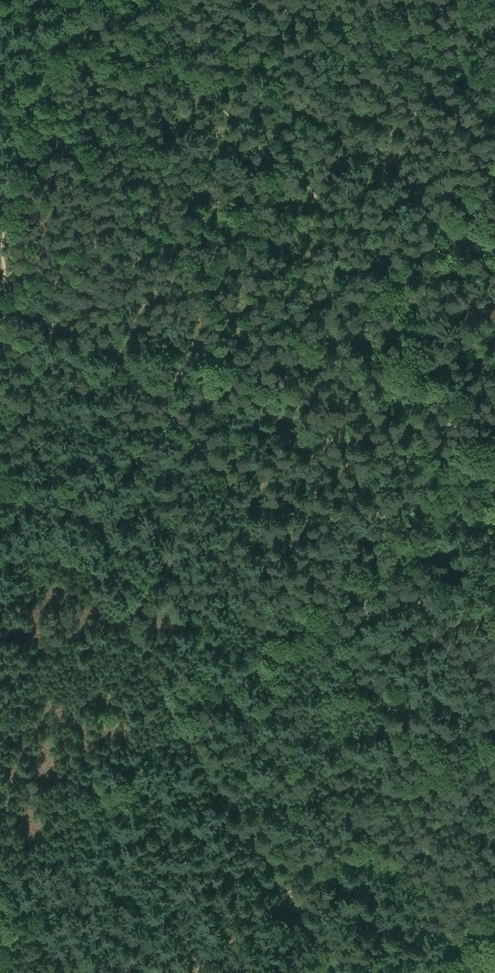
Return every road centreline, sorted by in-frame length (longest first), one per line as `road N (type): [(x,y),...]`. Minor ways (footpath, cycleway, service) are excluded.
road 1 (track): [(494,843),(436,786),(420,790),(290,896),(190,745),(191,719),(344,594)]
road 2 (track): [(344,594),(486,475),(478,464)]
road 3 (track): [(261,148),(172,66)]

